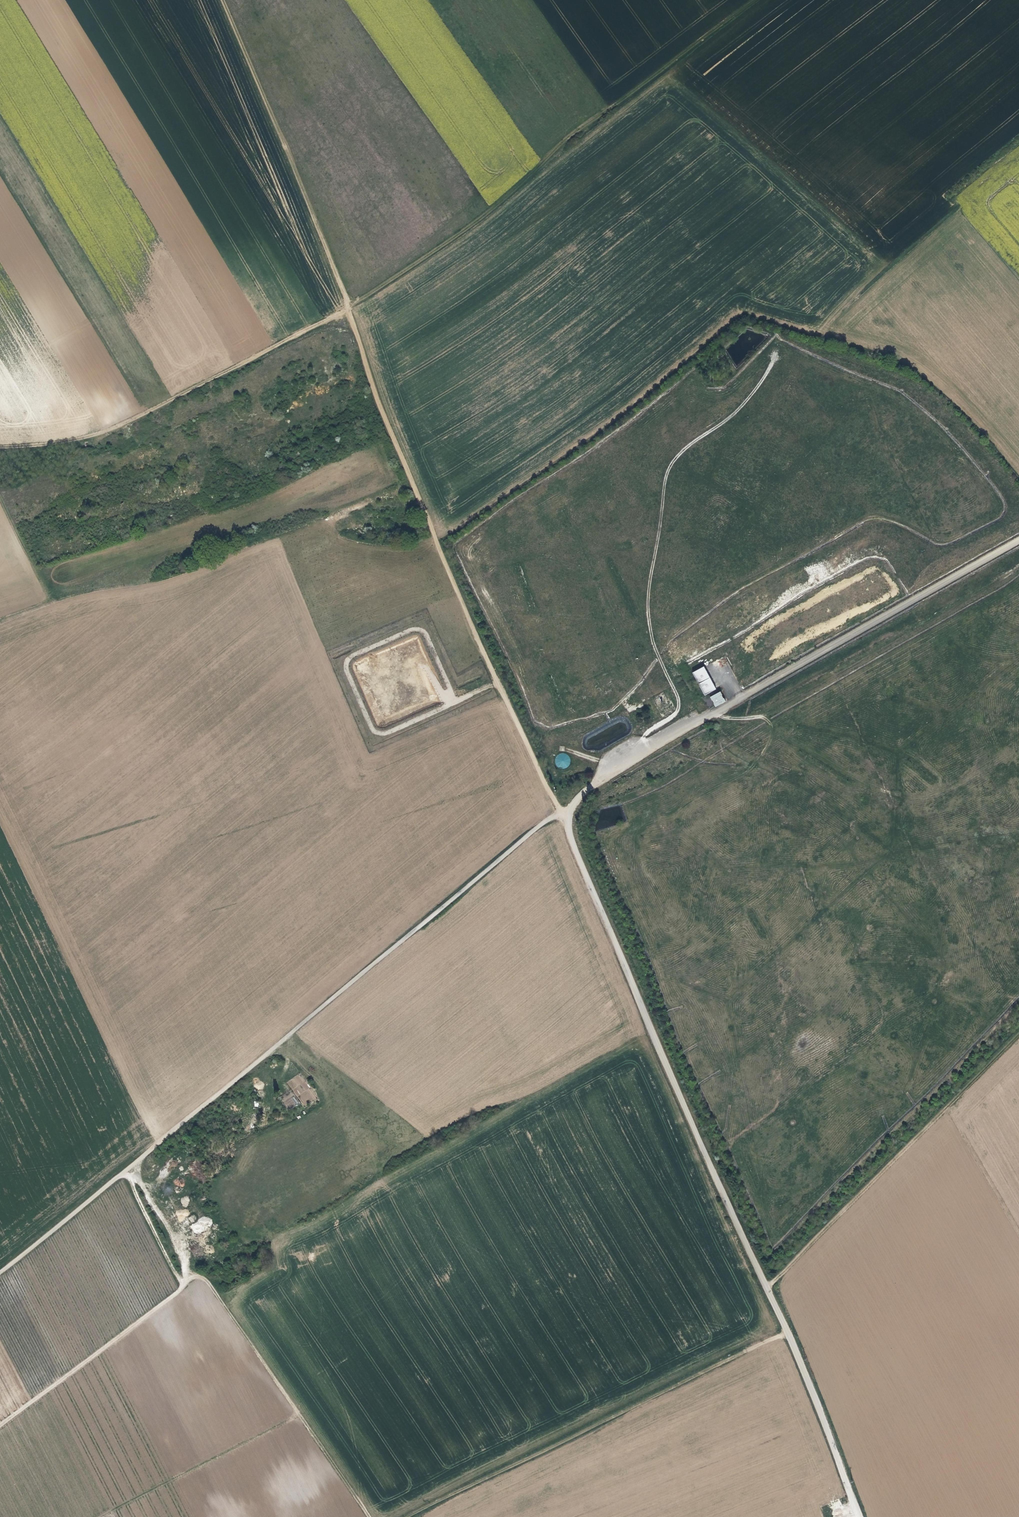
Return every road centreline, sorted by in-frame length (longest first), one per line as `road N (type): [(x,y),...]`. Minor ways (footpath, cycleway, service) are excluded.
road 1 (track): [(0,449),(96,435),(351,305),(380,404),(497,684),(569,813)]
road 2 (track): [(221,0),(351,305),(431,254),(759,0)]
road 3 (unclassified): [(859,1516),(791,1335),(577,852),(569,813)]
road 4 (track): [(438,540),(627,411),(744,313),(901,358),(1018,475)]
road 5 (track): [(0,1429),(203,1276),(367,1516)]
road 6 (track): [(626,766),(640,740),(677,712),(650,621),(669,472),(685,449),(739,411),(775,353)]
road 7 (track): [(415,1516),(791,1335)]
road 8 (track): [(1018,1039),(769,1289)]
road 9 (track): [(497,684),(389,732),(372,729),(346,663),(413,629),(424,631)]
road 10 (track): [(297,1414),(105,1516)]
road 11 (track): [(0,620),(54,602),(0,494)]

